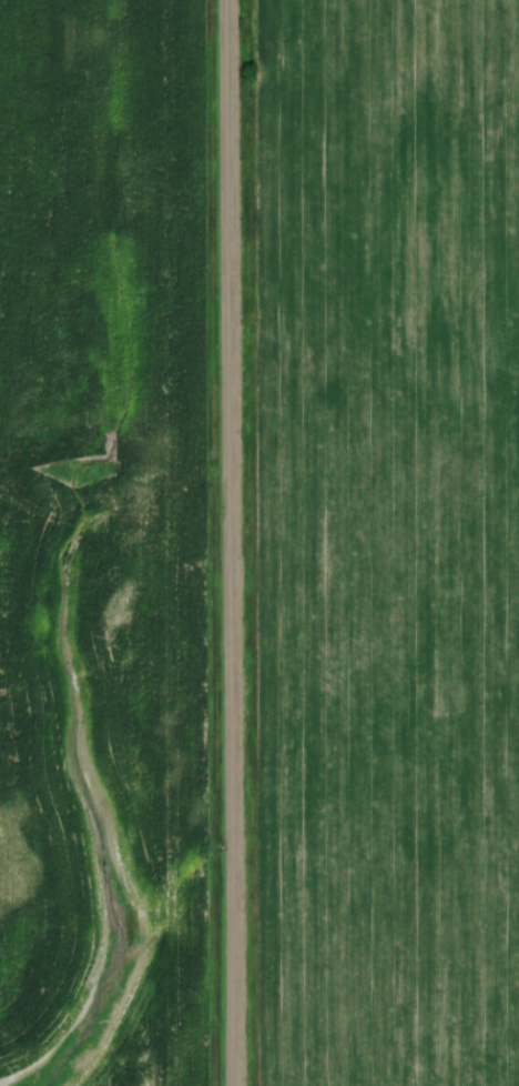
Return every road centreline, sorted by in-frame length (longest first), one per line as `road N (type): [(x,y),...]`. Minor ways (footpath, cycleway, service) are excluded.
road 1 (residential): [(234,1085),(226,0)]

